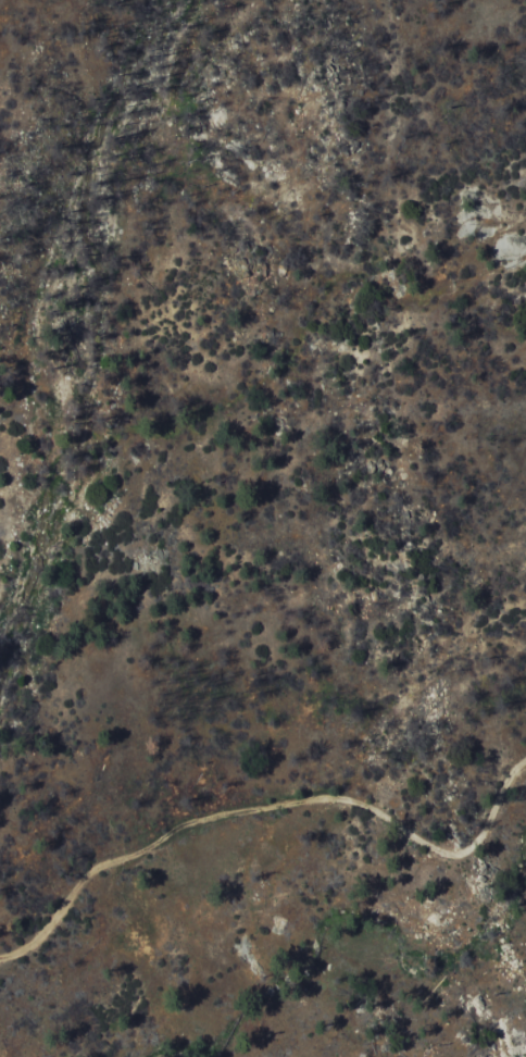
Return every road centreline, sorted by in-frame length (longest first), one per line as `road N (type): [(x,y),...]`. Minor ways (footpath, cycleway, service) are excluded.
road 1 (track): [(525,764),(510,775),(472,849),(443,851),(354,803),(325,798),(191,823),(136,859),(91,872),(41,944),(0,958)]

